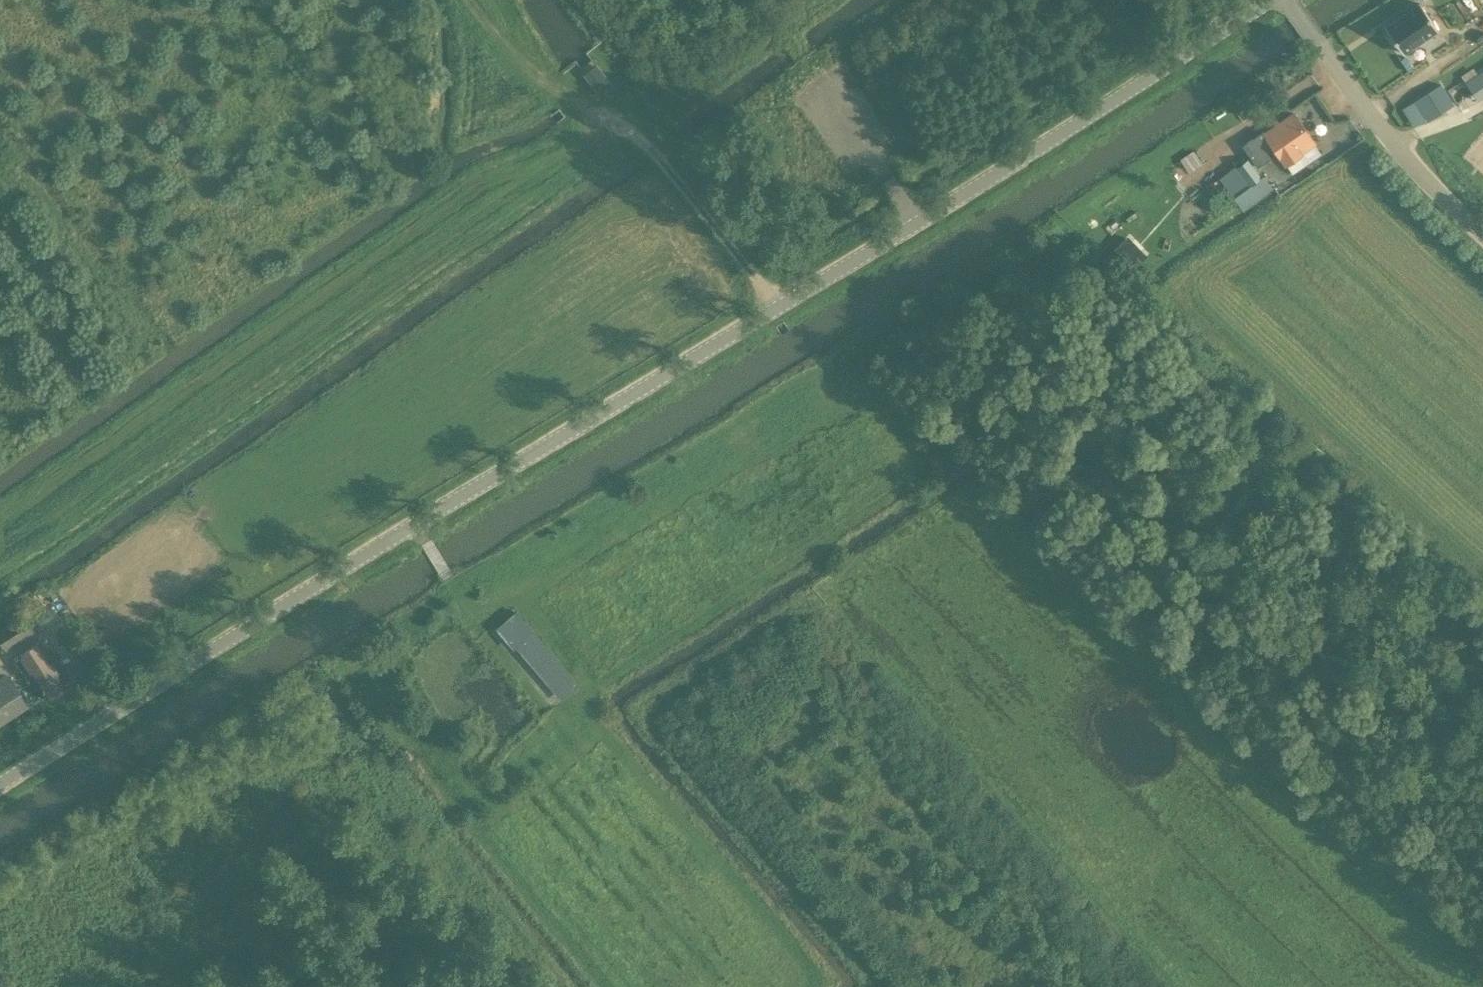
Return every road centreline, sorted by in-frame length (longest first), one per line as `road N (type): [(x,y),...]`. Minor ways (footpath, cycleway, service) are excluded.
road 1 (unclassified): [(0,788),(1269,0)]
road 2 (unclassified): [(1482,232),(1395,144),(1286,0)]

